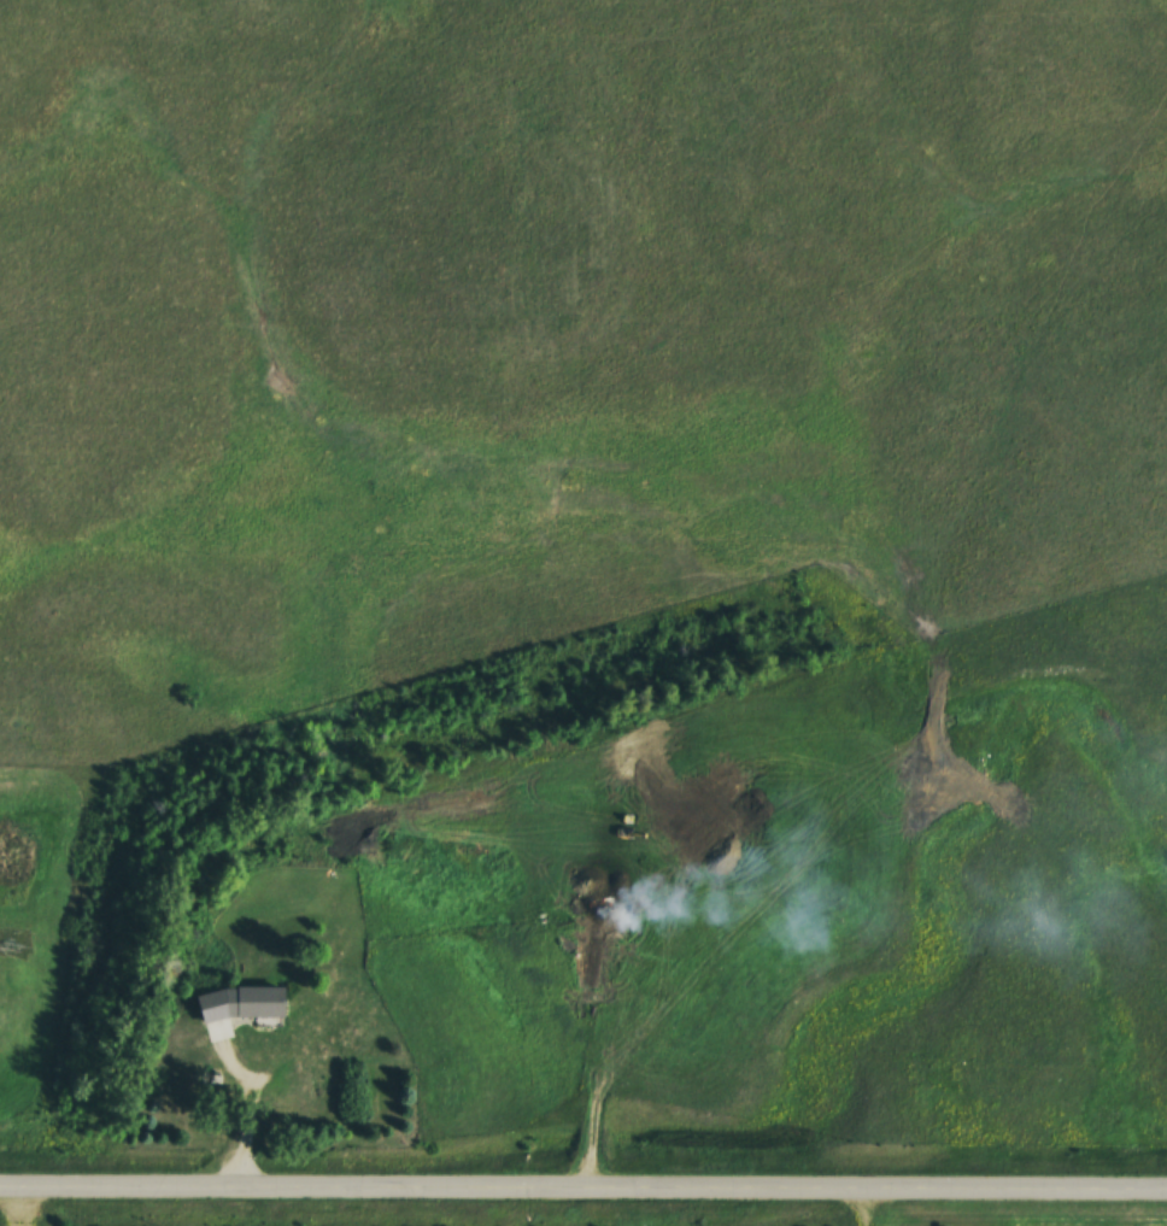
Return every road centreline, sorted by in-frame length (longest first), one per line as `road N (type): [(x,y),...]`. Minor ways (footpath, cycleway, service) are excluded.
road 1 (residential): [(1166,1196),(0,1194)]

